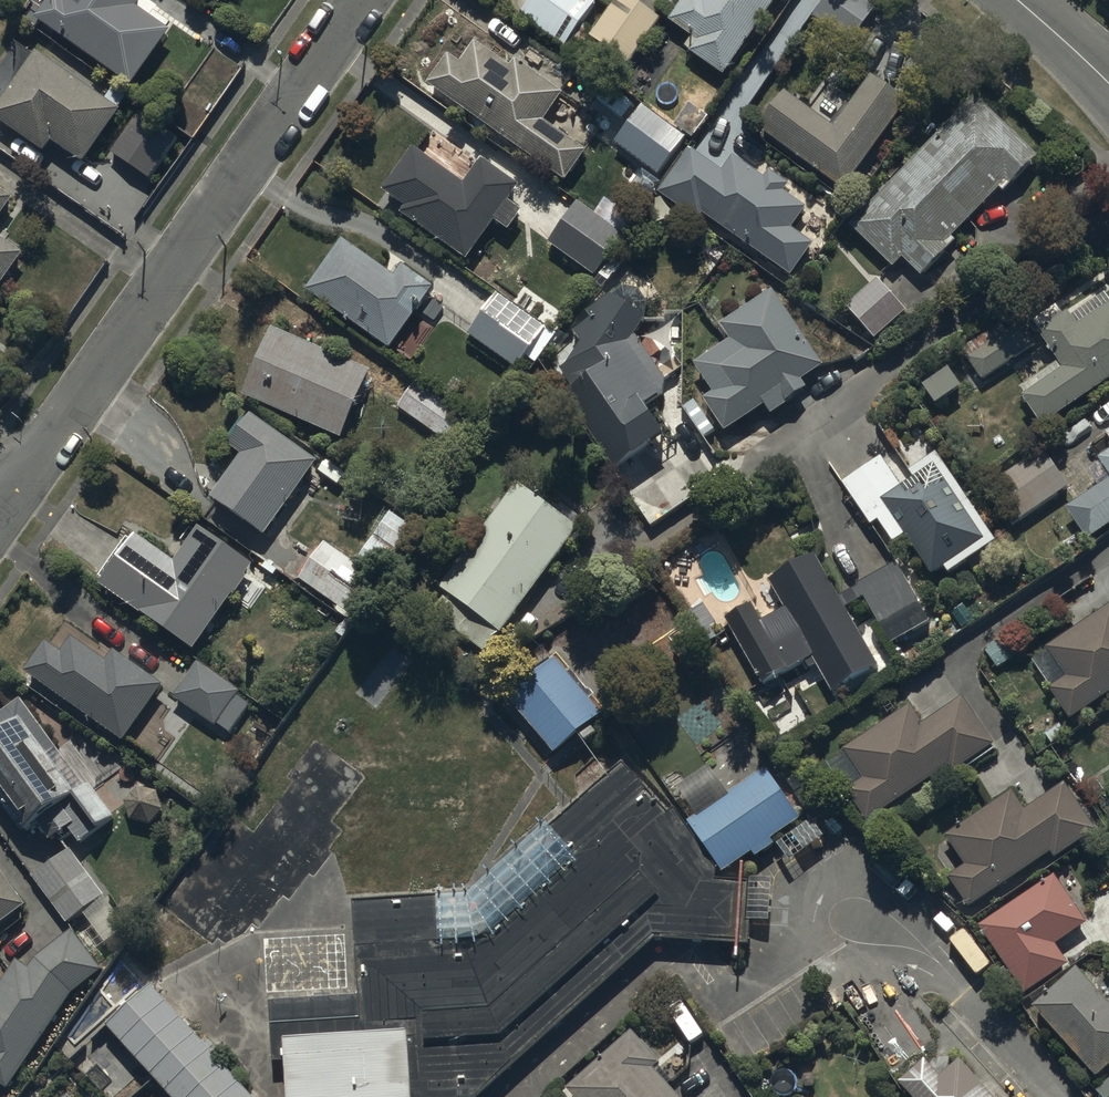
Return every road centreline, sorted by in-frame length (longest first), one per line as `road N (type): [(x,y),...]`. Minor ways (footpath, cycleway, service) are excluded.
road 1 (residential): [(0,509),(360,0)]
road 2 (tertiary): [(1018,0),(1108,85)]

